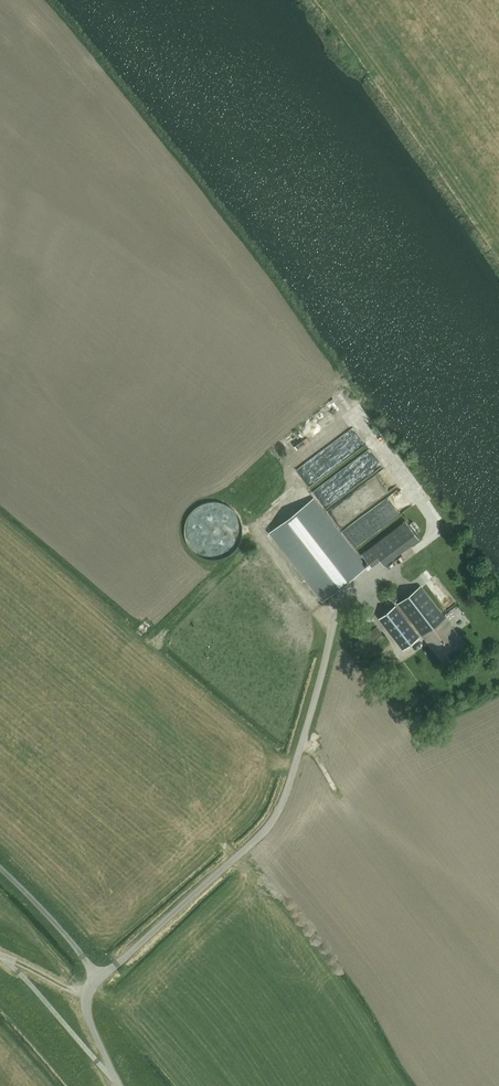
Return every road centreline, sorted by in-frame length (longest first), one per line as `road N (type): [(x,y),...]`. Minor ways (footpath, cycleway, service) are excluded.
road 1 (unclassified): [(118,1085),(89,1020),(89,988),(270,825),(336,621)]

